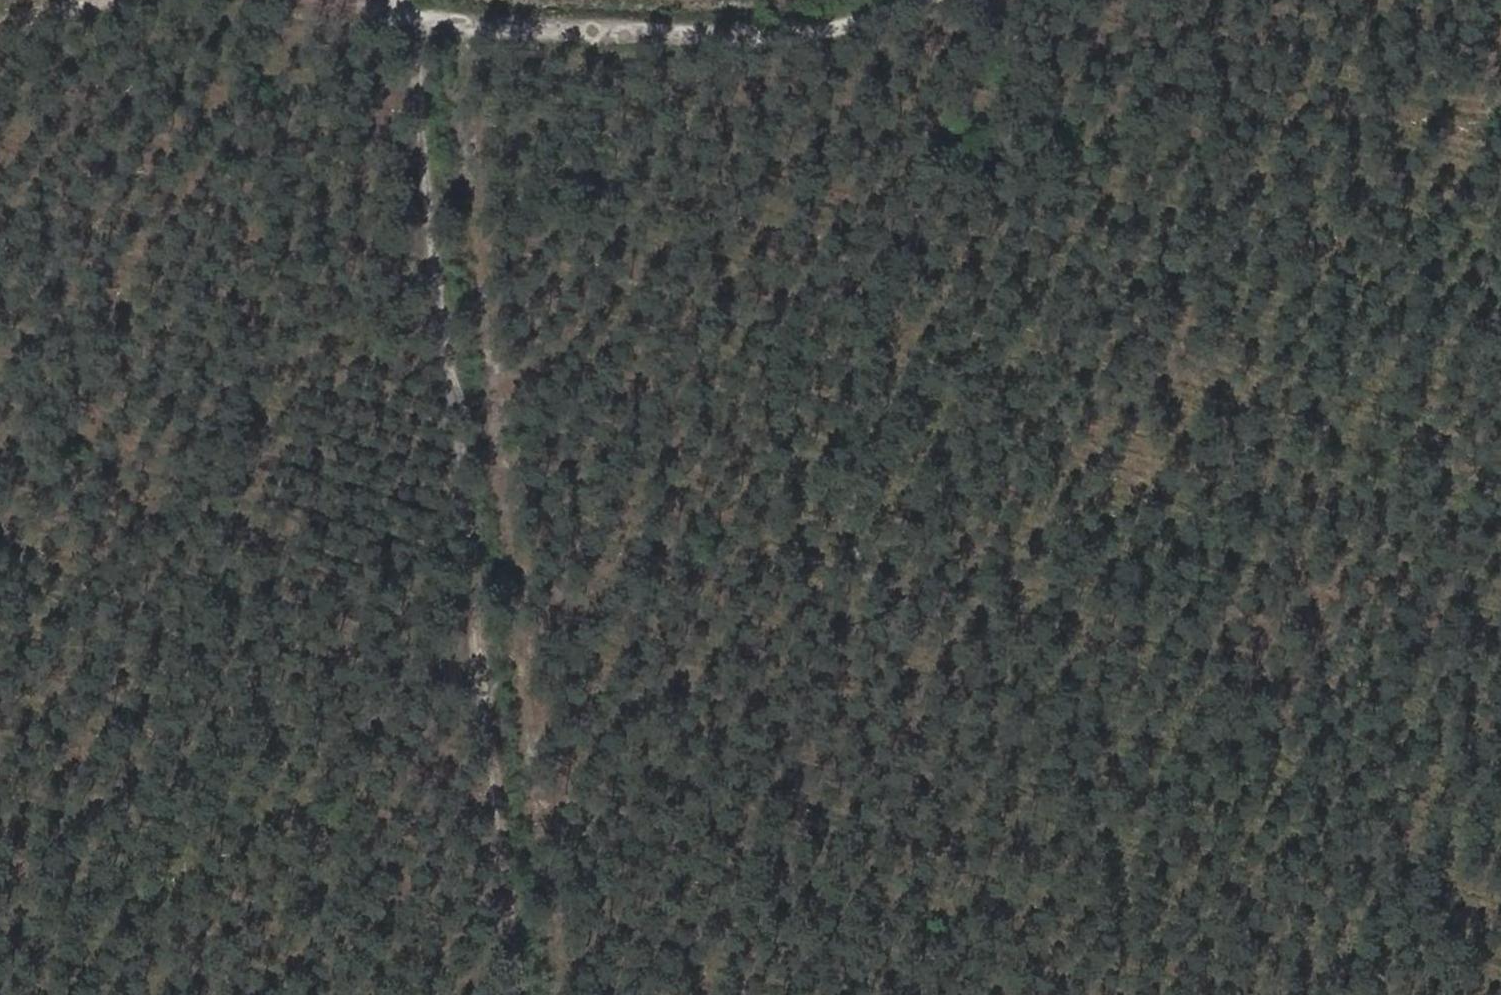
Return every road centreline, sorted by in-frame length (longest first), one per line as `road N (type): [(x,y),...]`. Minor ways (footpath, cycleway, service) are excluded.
road 1 (track): [(425,16),(538,994)]
road 2 (track): [(934,0),(785,39),(425,16),(313,0)]
road 3 (track): [(124,0),(65,10),(0,33)]

